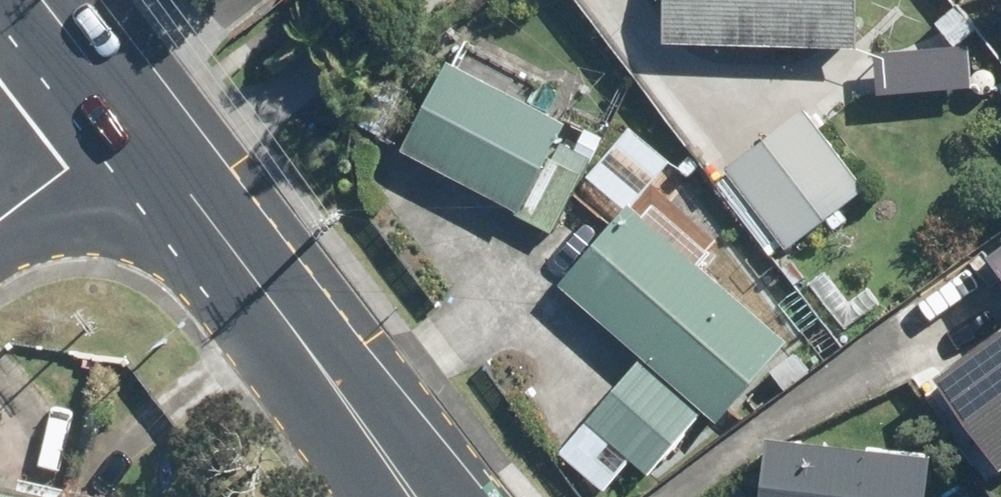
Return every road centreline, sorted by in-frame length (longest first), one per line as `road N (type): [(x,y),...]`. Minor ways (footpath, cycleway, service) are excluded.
road 1 (secondary): [(131,121),(431,496)]
road 2 (residential): [(0,219),(131,121)]
road 3 (secondary): [(44,0),(131,121)]

